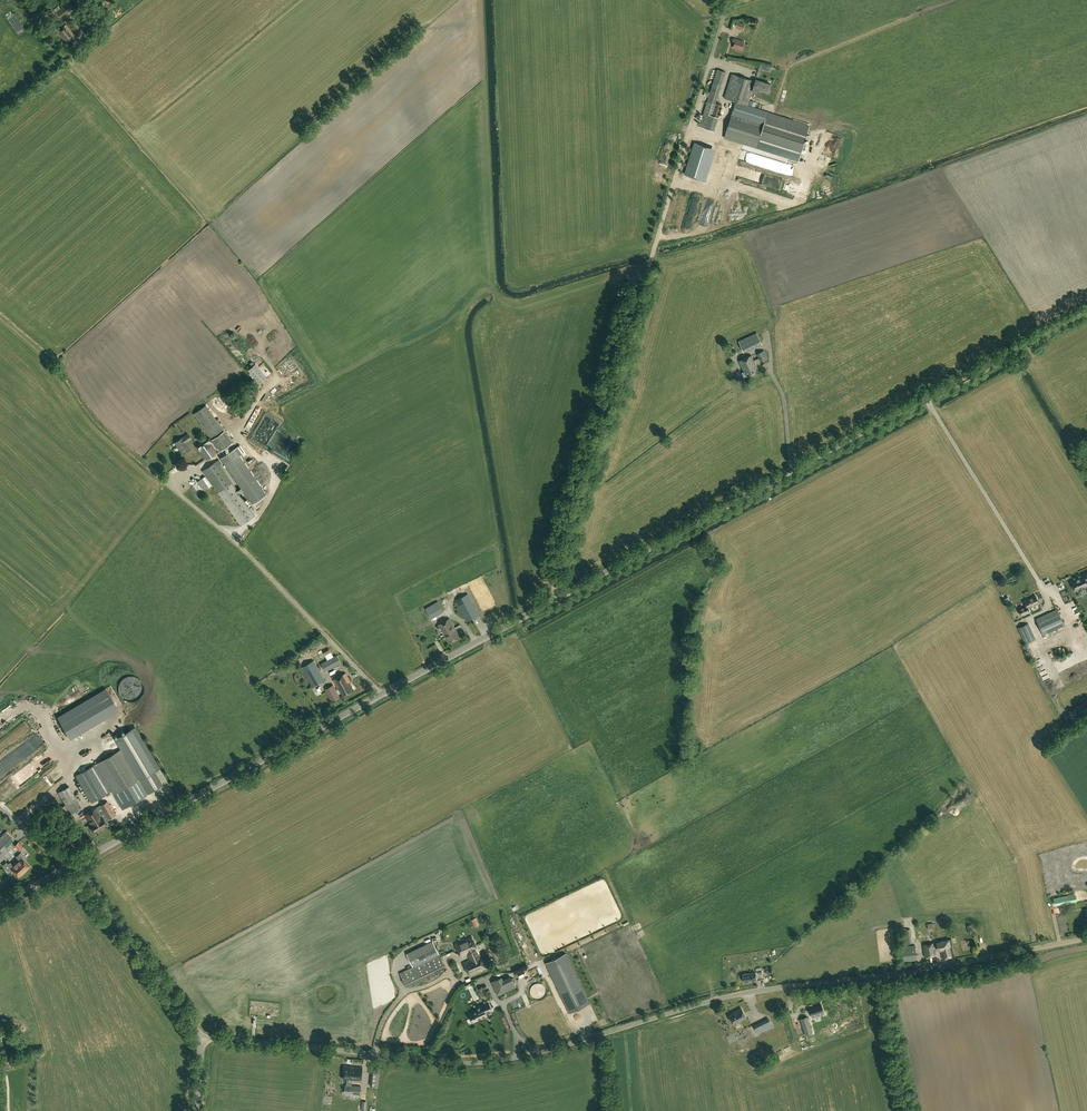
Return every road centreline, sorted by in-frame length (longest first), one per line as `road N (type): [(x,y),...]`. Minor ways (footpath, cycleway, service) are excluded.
road 1 (tertiary): [(75,864),(1086,309)]
road 2 (unclassified): [(202,1038),(479,1064),(745,993),(1086,939)]
road 3 (tertiary): [(202,1038),(75,864)]

